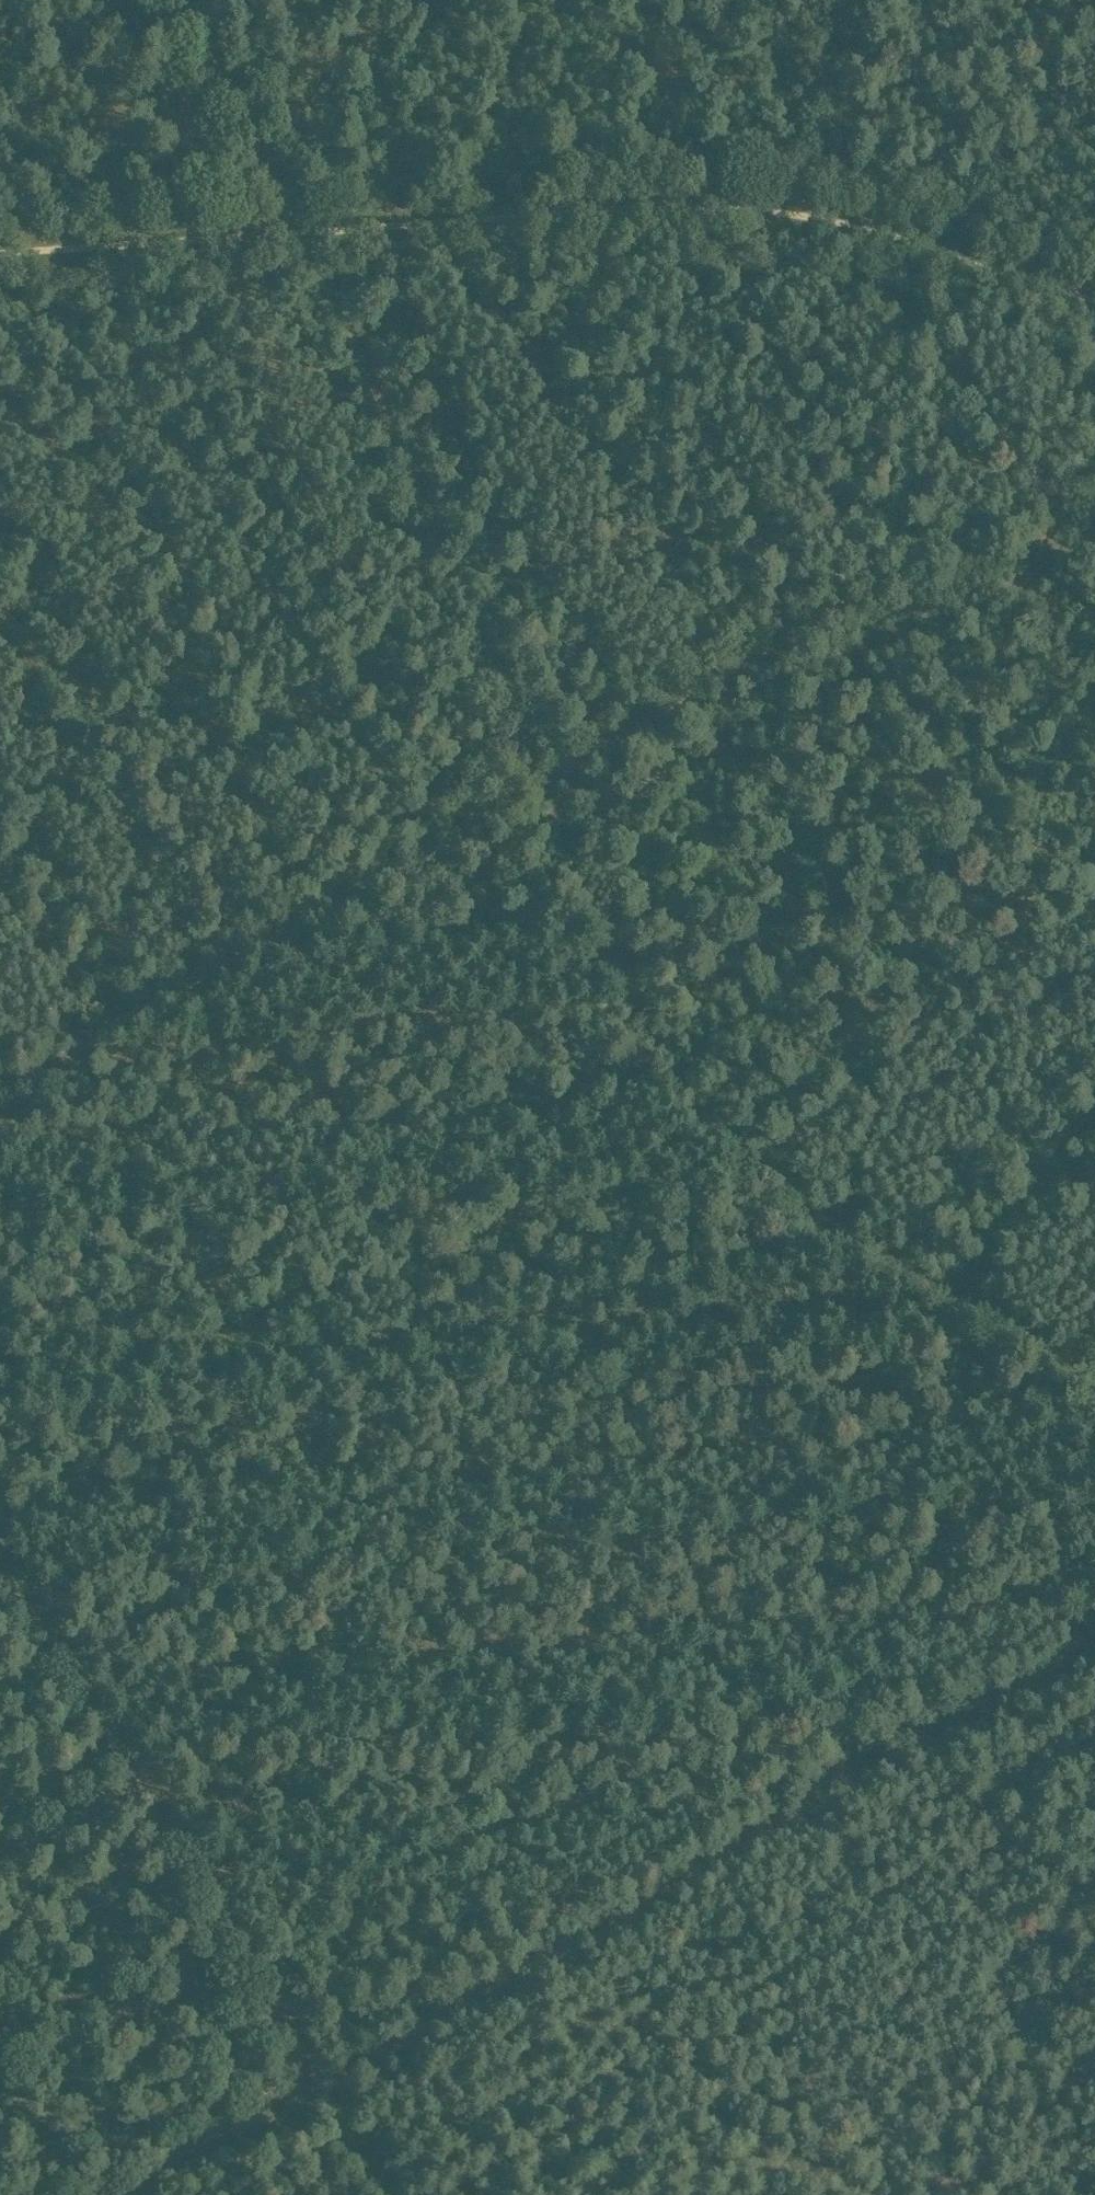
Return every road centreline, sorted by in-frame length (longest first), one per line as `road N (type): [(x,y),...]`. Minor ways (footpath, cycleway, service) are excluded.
road 1 (track): [(1094,1623),(106,2194)]
road 2 (track): [(537,780),(589,940),(648,1057),(713,1139),(884,1273),(1094,1381)]
road 3 (track): [(283,228),(745,201),(812,211),(1094,304)]
road 4 (track): [(0,1562),(388,2194)]
road 5 (track): [(537,780),(1094,466)]
road 6 (track): [(537,780),(0,1081)]
road 7 (track): [(283,228),(537,780)]
road 8 (track): [(0,247),(283,228)]
road 9 (track): [(169,0),(283,228)]
road 10 (track): [(862,0),(765,204)]

